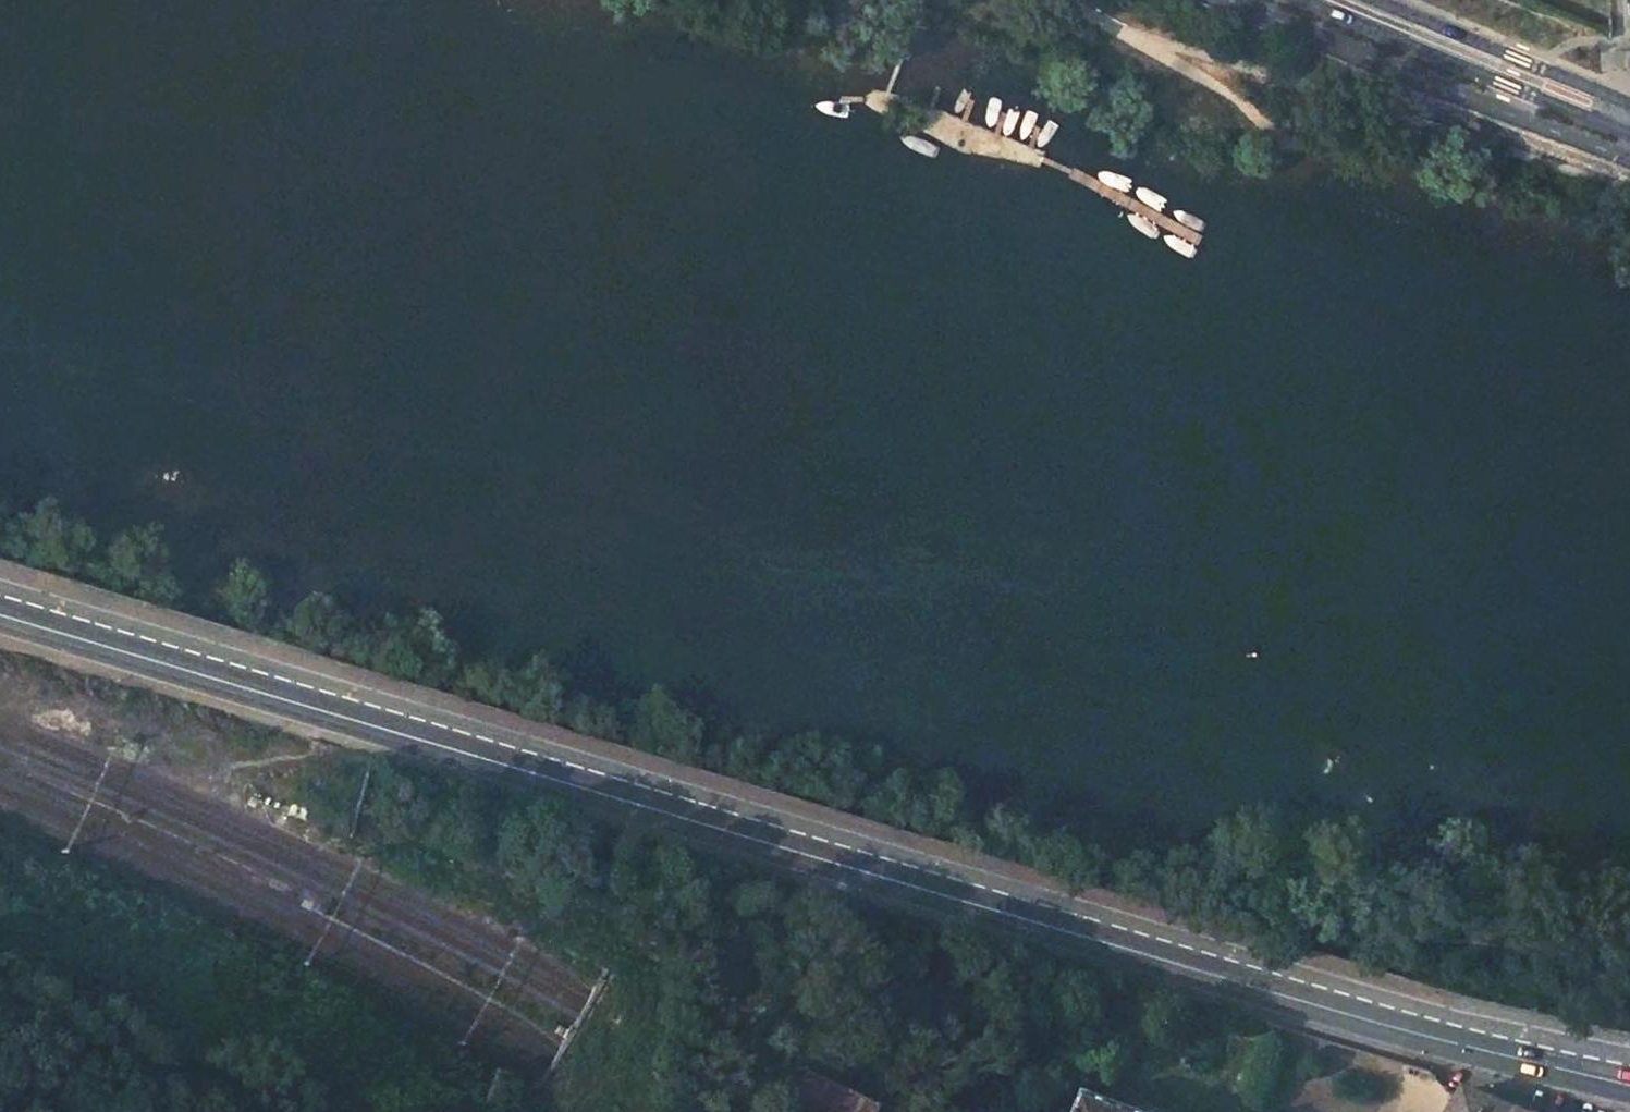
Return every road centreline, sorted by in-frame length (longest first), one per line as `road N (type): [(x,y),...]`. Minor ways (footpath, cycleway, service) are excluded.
road 1 (primary): [(0,614),(1223,979),(1629,1084)]
road 2 (primary): [(1629,121),(1333,0)]

